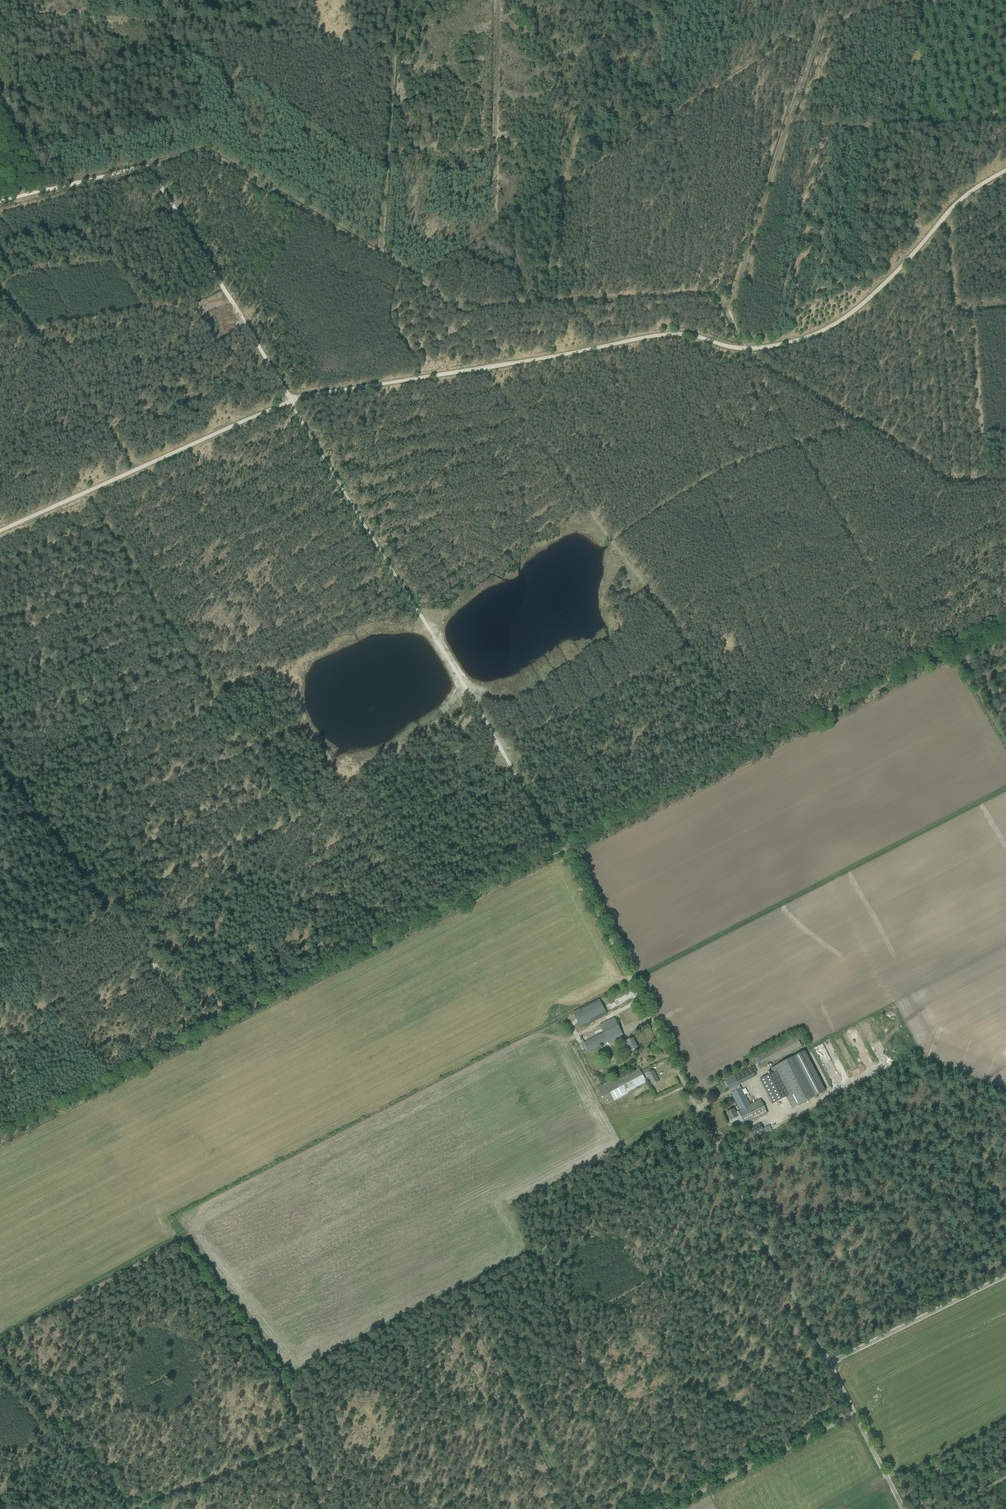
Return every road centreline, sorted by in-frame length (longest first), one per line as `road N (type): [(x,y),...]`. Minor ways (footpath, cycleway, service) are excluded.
road 1 (track): [(831,1363),(735,1412),(726,1400),(562,1482),(517,1396),(316,1494),(301,1442),(126,1508)]
road 2 (track): [(147,164),(557,851)]
road 3 (track): [(0,530),(325,390),(686,333),(750,351)]
road 4 (track): [(0,194),(198,150),(468,304),(505,310),(716,296),(722,306)]
road 5 (track): [(86,490),(303,827),(319,975)]
road 6 (track): [(611,0),(560,187),(493,229),(495,0)]
road 7 (track): [(301,1442),(288,1381),(186,1240),(0,1344)]
road 8 (unclassified): [(831,1363),(631,981)]
road 9 (track): [(750,351),(896,628),(941,653)]
road 10 (track): [(750,351),(844,319),(979,187),(1005,171)]
road 11 (track): [(643,0),(674,113),(815,26)]
road 12 (track): [(777,1258),(986,1157),(1005,1120)]
road 13 (track): [(393,0),(378,251)]
road 14 (track): [(923,1318),(817,1106)]
road 15 (track): [(1005,131),(785,126)]
road 16 (track): [(0,296),(137,468)]
road 17 (track): [(857,1416),(676,1508)]
road 18 (unclassified): [(831,1363),(1005,1277)]
road 19 (track): [(785,126),(722,306)]
road 20 (unclassified): [(905,1508),(831,1363)]
road 21 (track): [(560,848),(631,981)]
road 22 (track): [(815,26),(942,1)]

